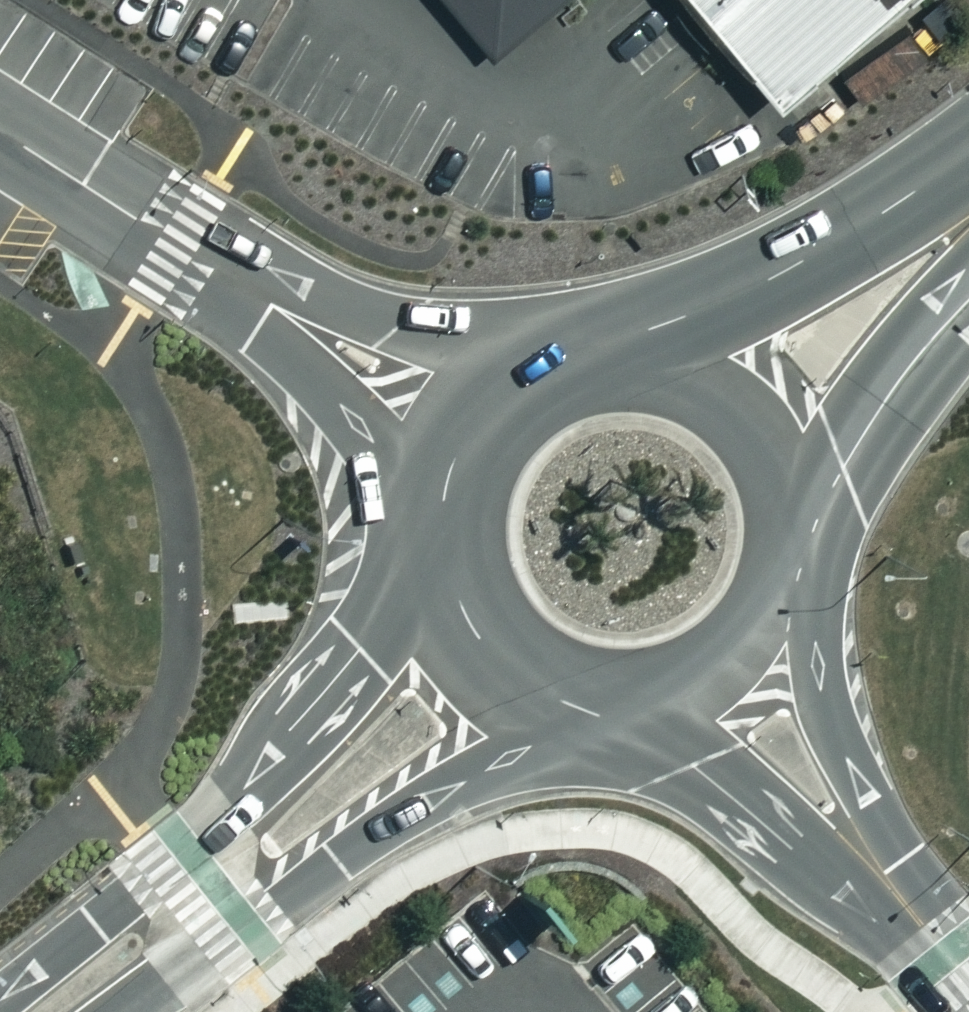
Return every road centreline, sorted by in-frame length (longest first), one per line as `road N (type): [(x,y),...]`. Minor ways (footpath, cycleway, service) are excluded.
road 1 (secondary): [(0,1003),(188,851),(357,648),(428,583)]
road 2 (secondary): [(559,711),(489,767),(337,861),(123,1011)]
road 3 (tertiary): [(776,547),(828,707),(903,859),(912,912)]
road 4 (secondary): [(618,360),(759,303),(968,196)]
road 5 (tertiary): [(912,912),(790,846),(617,710)]
road 6 (unclassified): [(242,287),(552,365)]
road 7 (secondary): [(968,298),(885,397),(841,466),(778,529)]
road 8 (unclassified): [(425,511),(369,419),(263,330),(242,287)]
road 9 (unclassified): [(0,132),(242,287)]
road 10 (secondary): [(618,360),(645,363),(698,389),(739,420),(767,473),(778,529)]
road 11 (secondary): [(776,547),(770,587),(745,638),(703,681),(649,706),(617,710)]
road 12 (secondary): [(425,511),(431,478),(455,431),(493,393),(552,365)]
road 13 (secondary): [(559,711),(485,672),(450,632),(428,583)]

